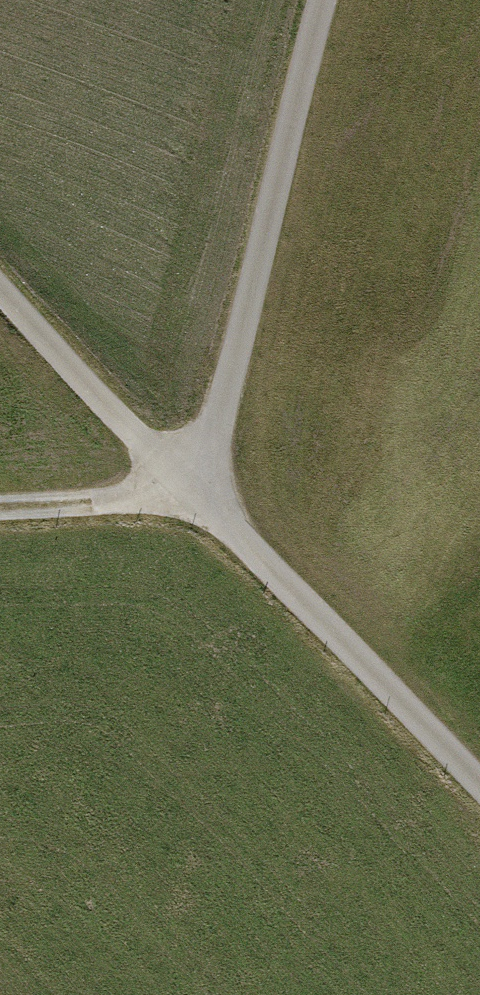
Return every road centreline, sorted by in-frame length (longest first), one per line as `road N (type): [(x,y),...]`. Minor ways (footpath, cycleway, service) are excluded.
road 1 (track): [(320,0),(198,496),(0,506)]
road 2 (track): [(479,786),(0,289)]

